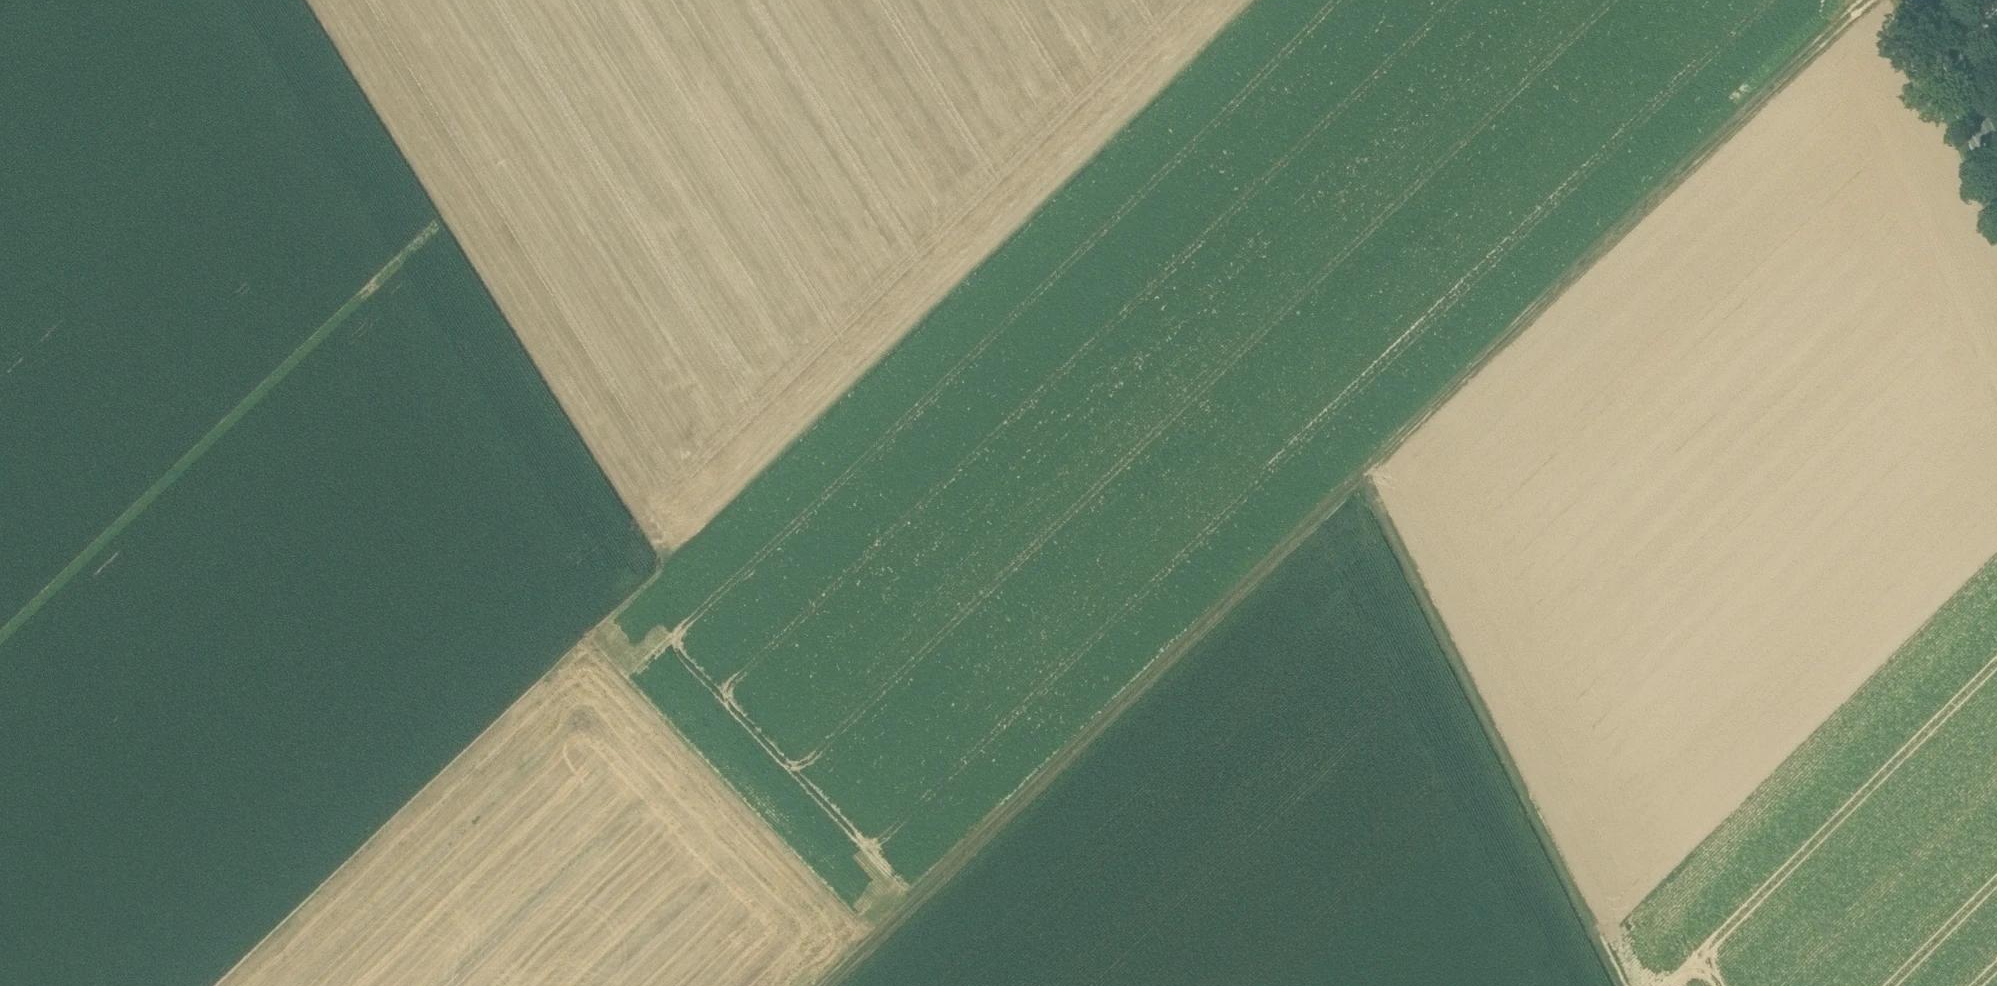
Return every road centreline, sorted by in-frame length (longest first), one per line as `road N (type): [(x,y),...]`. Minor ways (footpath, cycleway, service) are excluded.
road 1 (secondary): [(1996,170),(1922,0)]

